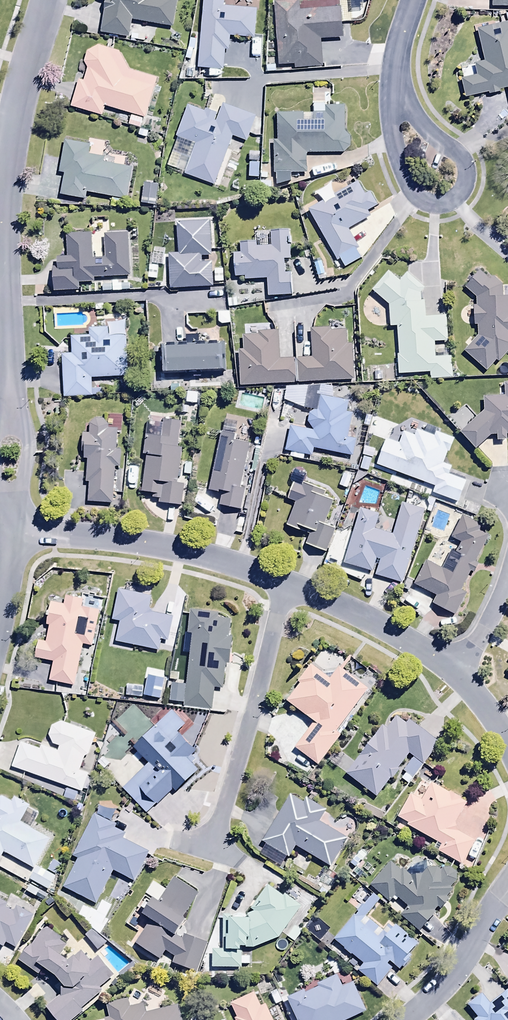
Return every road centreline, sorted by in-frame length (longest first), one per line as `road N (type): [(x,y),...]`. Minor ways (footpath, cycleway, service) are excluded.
road 1 (residential): [(287,580),(211,854)]
road 2 (residential): [(287,580),(164,547),(12,533)]
road 3 (residential): [(0,256),(12,533)]
road 4 (residential): [(48,0),(10,138),(0,216)]
road 5 (residential): [(458,665),(401,629),(287,580)]
road 6 (residential): [(405,1019),(458,965),(507,890)]
road 7 (residential): [(454,200),(425,202),(401,179),(390,140),(394,80)]
road 8 (residential): [(394,80),(427,129),(460,151),(466,177),(454,200)]

